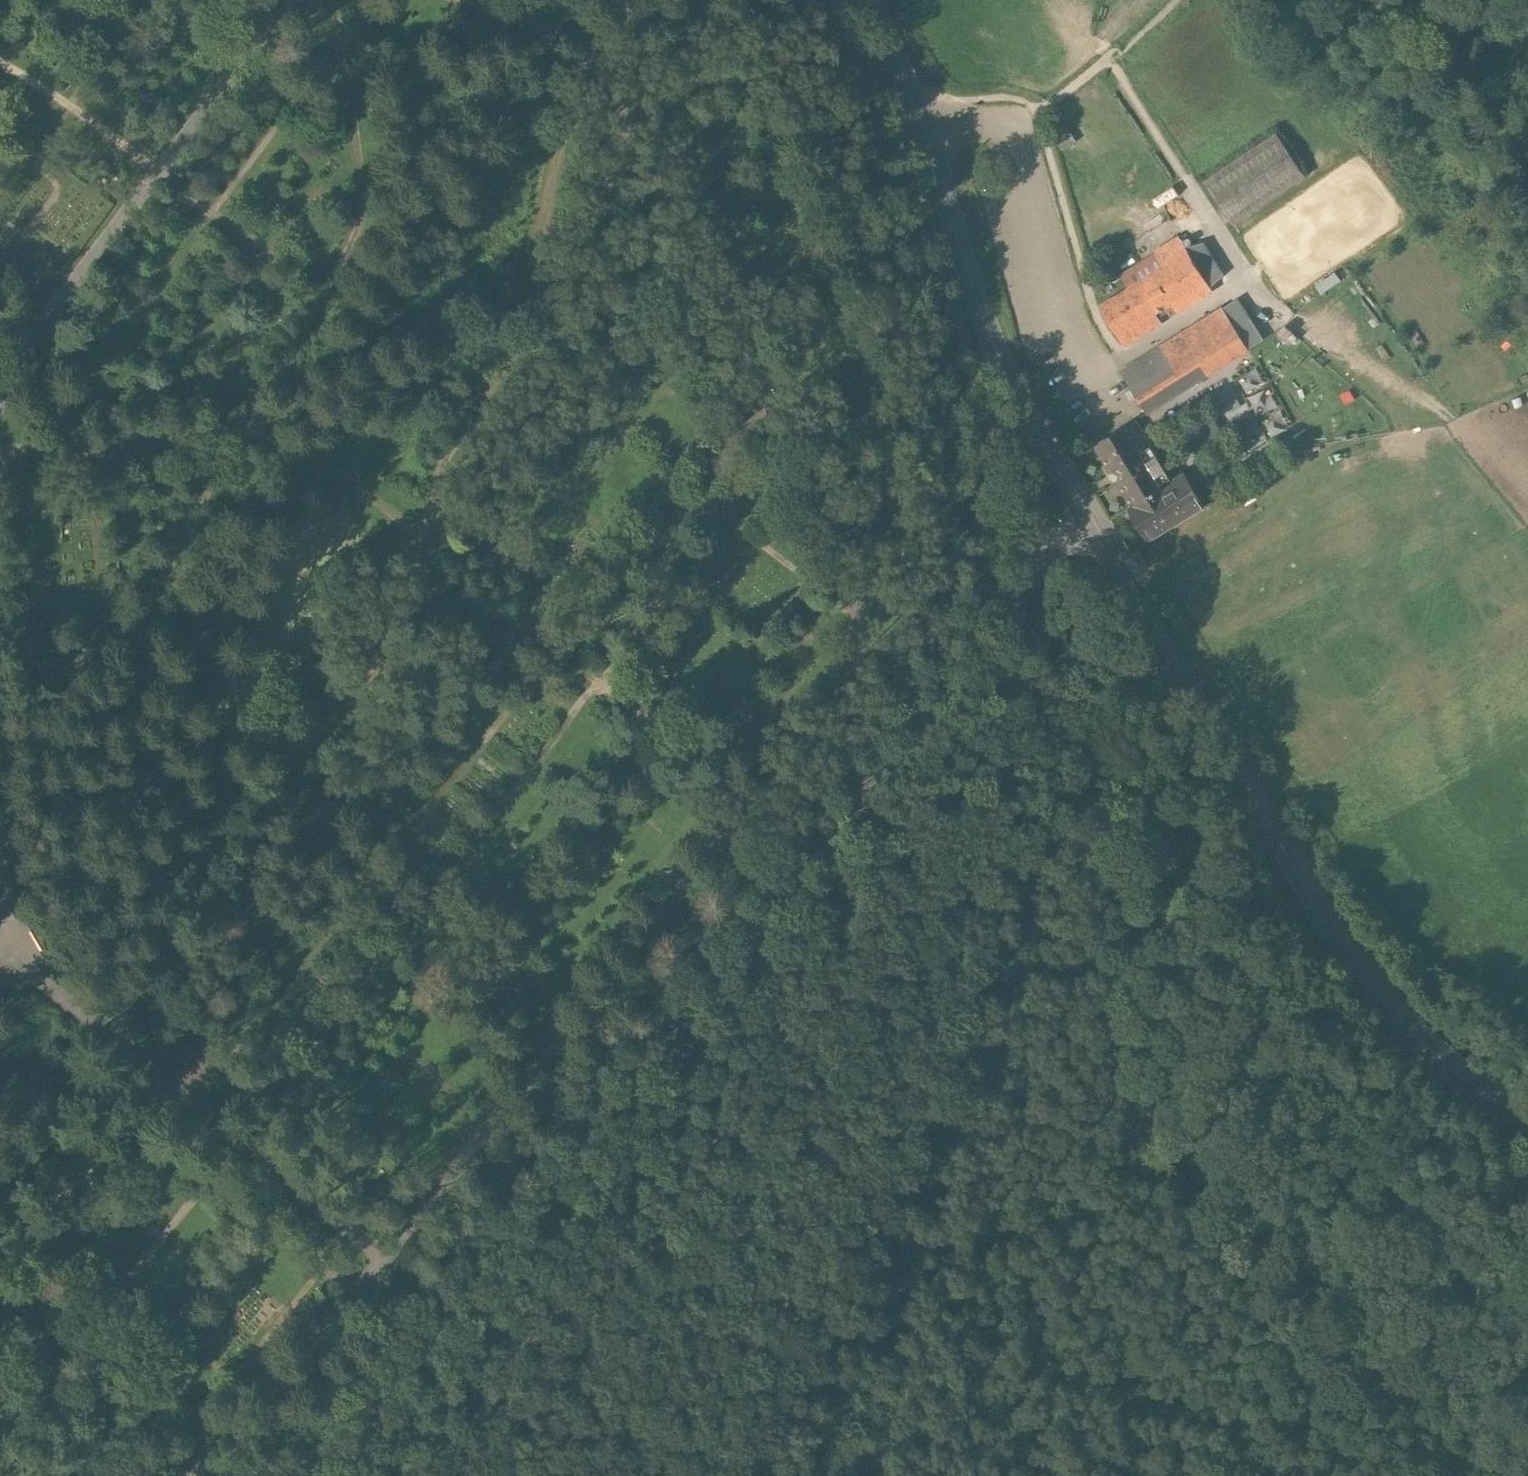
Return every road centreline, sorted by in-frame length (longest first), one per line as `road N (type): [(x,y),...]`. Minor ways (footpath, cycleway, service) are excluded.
road 1 (tertiary): [(867,0),(916,106),(1002,363),(1090,527),(1375,990),(1455,1068),(1527,1116)]
road 2 (track): [(997,625),(1055,748),(1097,862),(1126,1013),(1164,1122),(1269,1335),(1319,1385),(1367,1389),(1527,1358)]
road 3 (track): [(1527,189),(1441,62),(1366,0)]
road 4 (track): [(991,121),(1036,113),(1118,50)]
road 5 (track): [(1108,59),(1183,177)]

